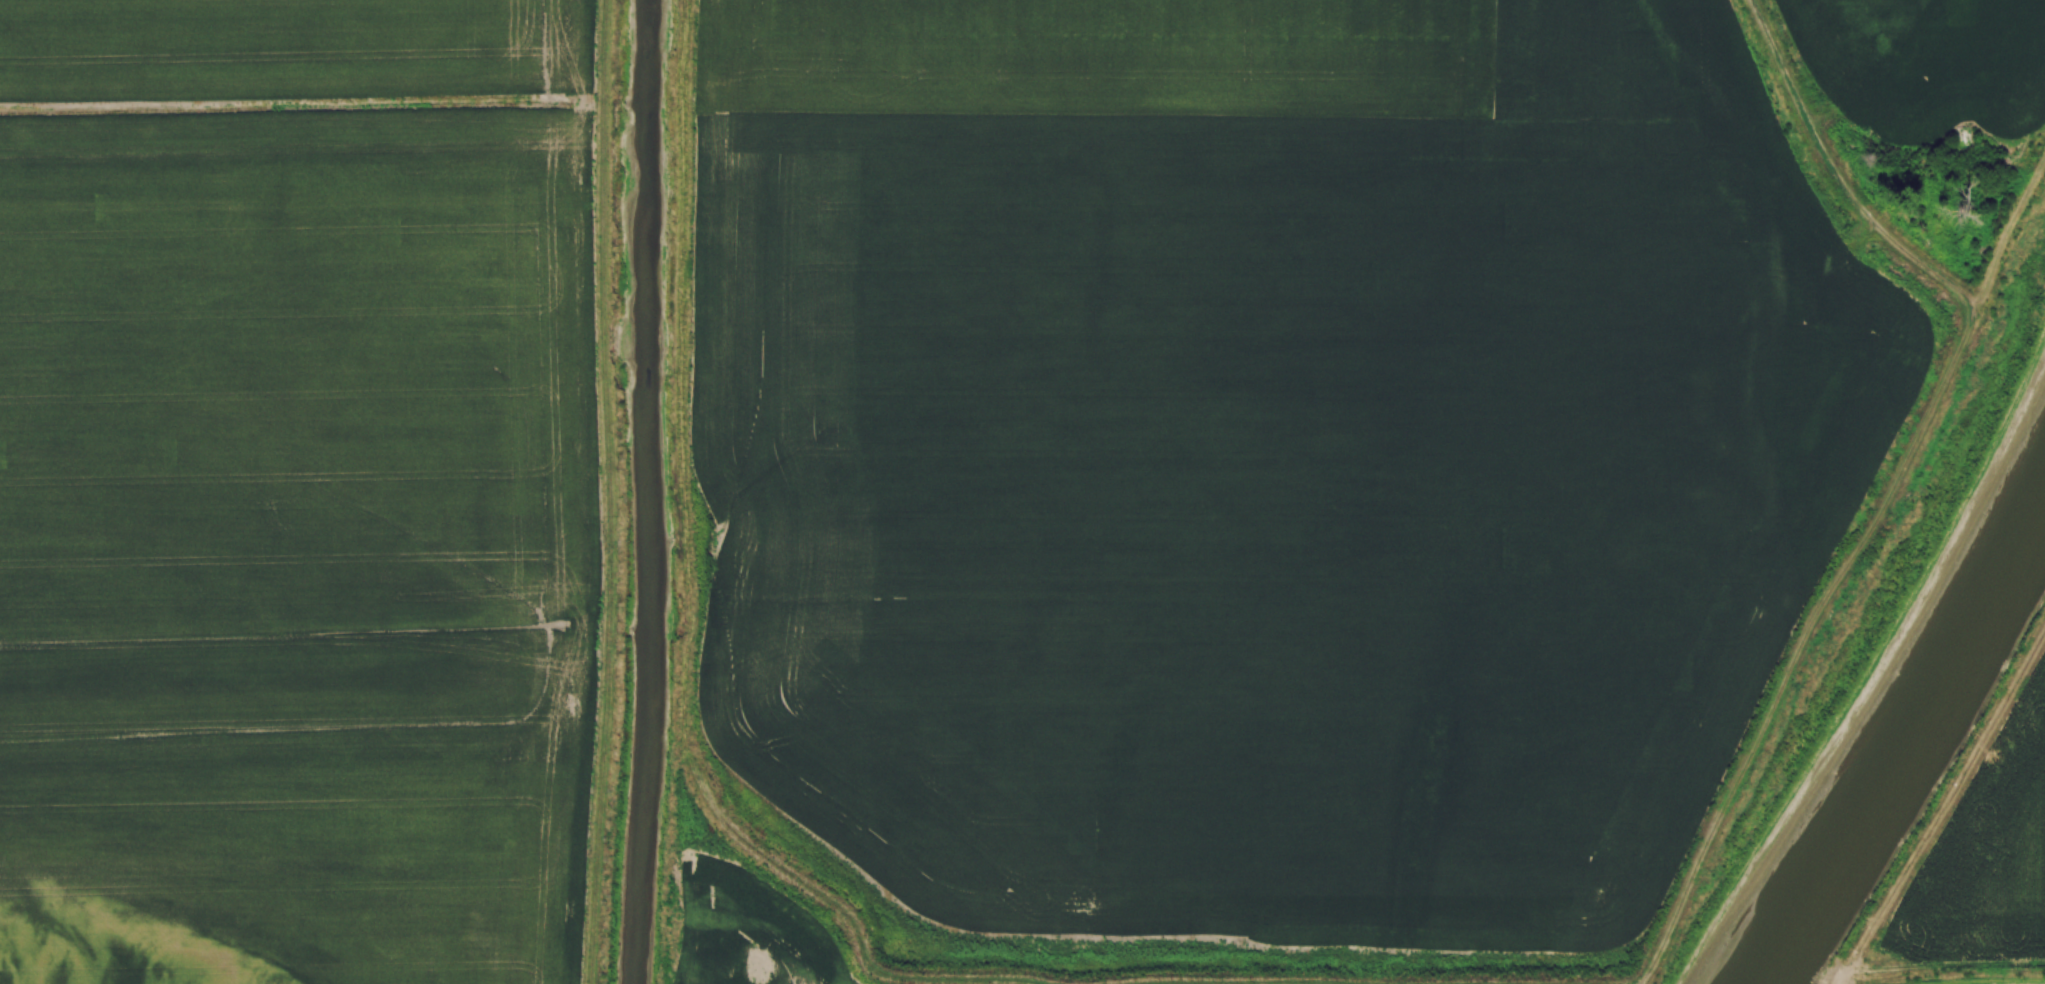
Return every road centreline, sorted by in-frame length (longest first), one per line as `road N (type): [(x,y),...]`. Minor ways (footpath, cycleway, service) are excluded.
road 1 (residential): [(1752,0),(1845,191),(1968,299),(1975,316),(1890,505),(1832,588),(1644,983)]

